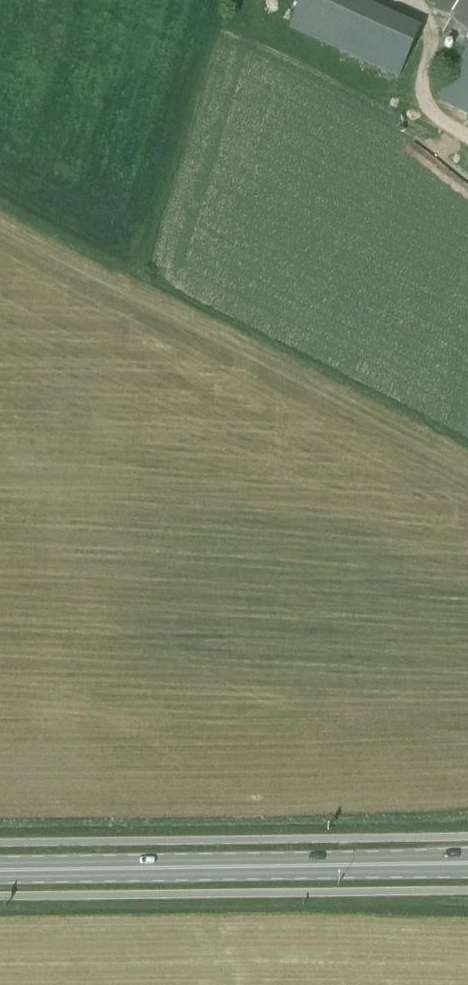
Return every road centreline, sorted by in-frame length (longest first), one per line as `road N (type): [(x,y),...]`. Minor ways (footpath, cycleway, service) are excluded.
road 1 (primary): [(0,871),(467,865)]

